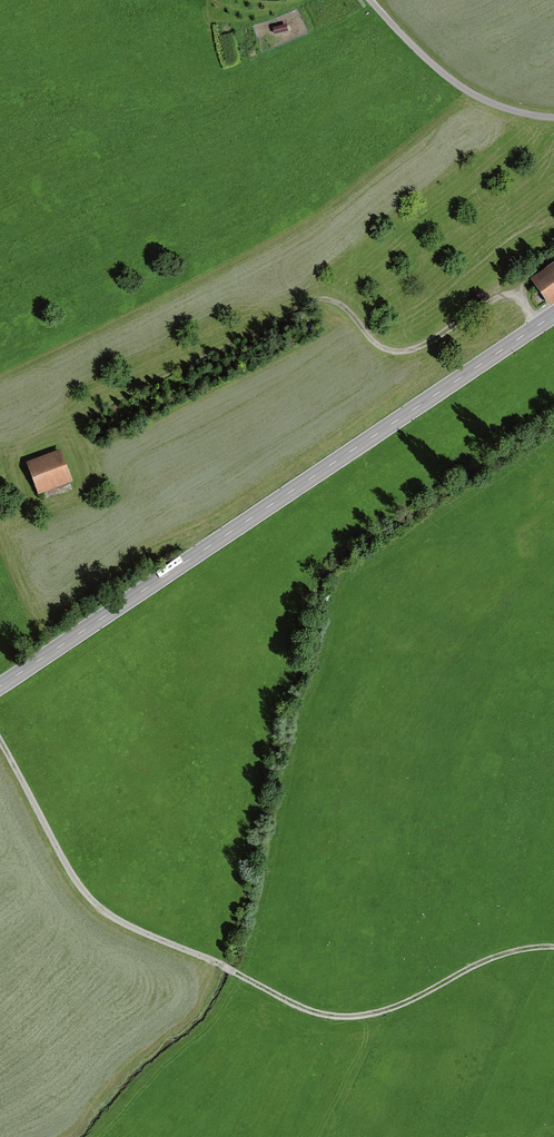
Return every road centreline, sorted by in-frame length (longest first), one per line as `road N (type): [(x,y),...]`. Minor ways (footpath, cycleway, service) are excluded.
road 1 (track): [(0,740),(70,872),(105,911),(317,1012),(386,1010),(494,957),(553,947)]
road 2 (tertiary): [(553,314),(0,686)]
road 3 (track): [(0,442),(28,444),(316,300),(353,315),(380,348),(429,345),(509,290),(537,326)]

